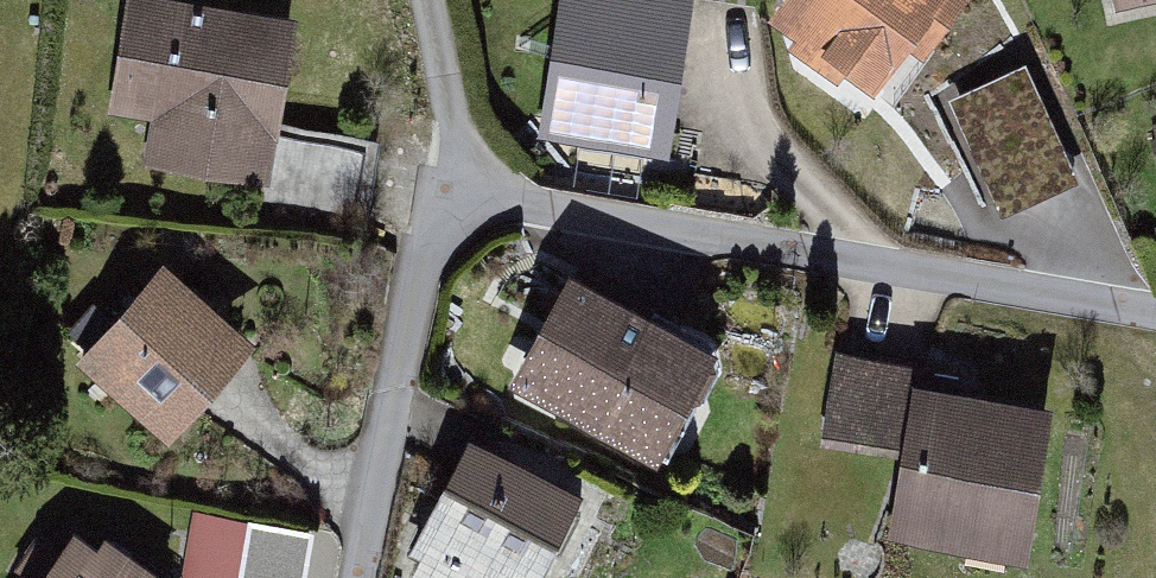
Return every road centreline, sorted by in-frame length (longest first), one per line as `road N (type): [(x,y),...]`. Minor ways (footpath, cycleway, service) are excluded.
road 1 (residential): [(1155,323),(450,200),(371,577)]

